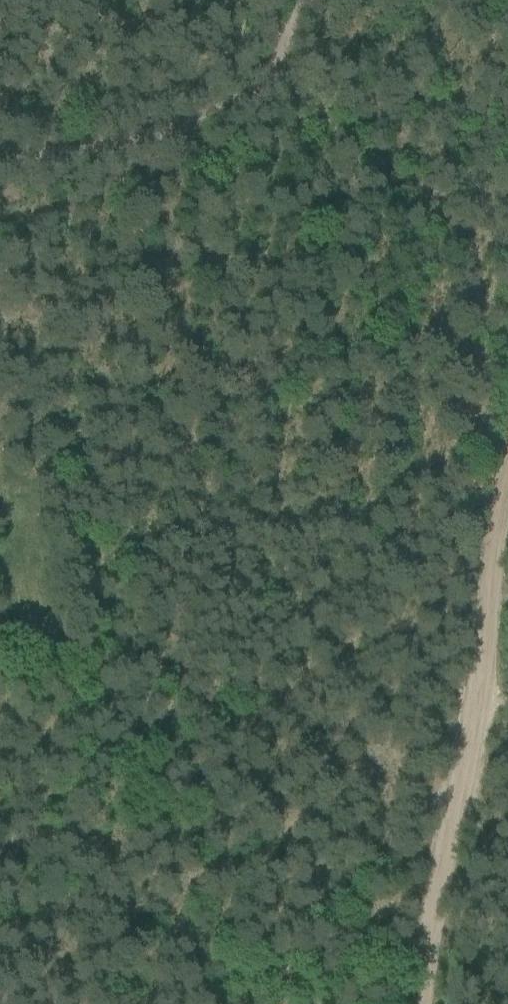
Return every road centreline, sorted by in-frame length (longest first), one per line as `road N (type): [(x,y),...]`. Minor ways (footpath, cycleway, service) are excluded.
road 1 (track): [(417,1003),(507,490)]

